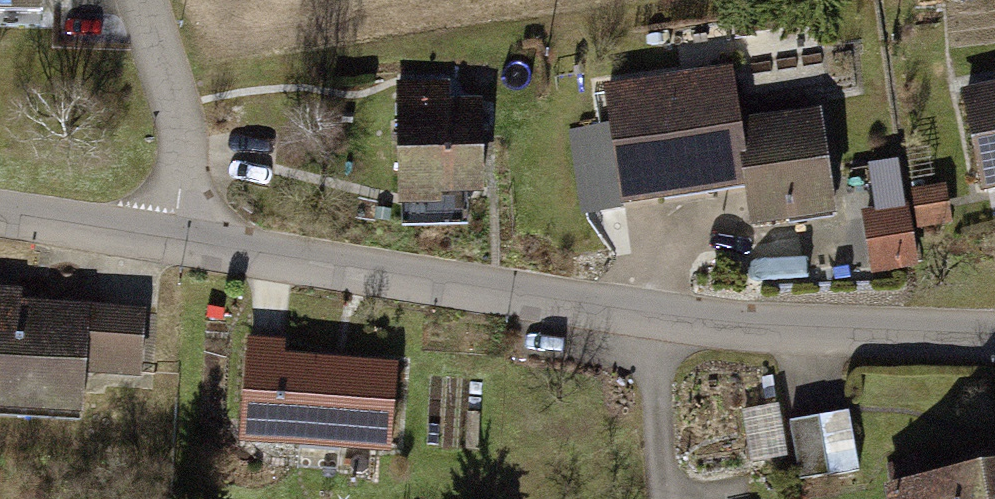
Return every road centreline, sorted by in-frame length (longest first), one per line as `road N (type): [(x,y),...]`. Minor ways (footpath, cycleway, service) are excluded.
road 1 (residential): [(994,342),(653,325),(302,268),(186,240)]
road 2 (residential): [(140,0),(181,149),(174,213),(186,240)]
road 3 (residential): [(186,240),(0,213)]

